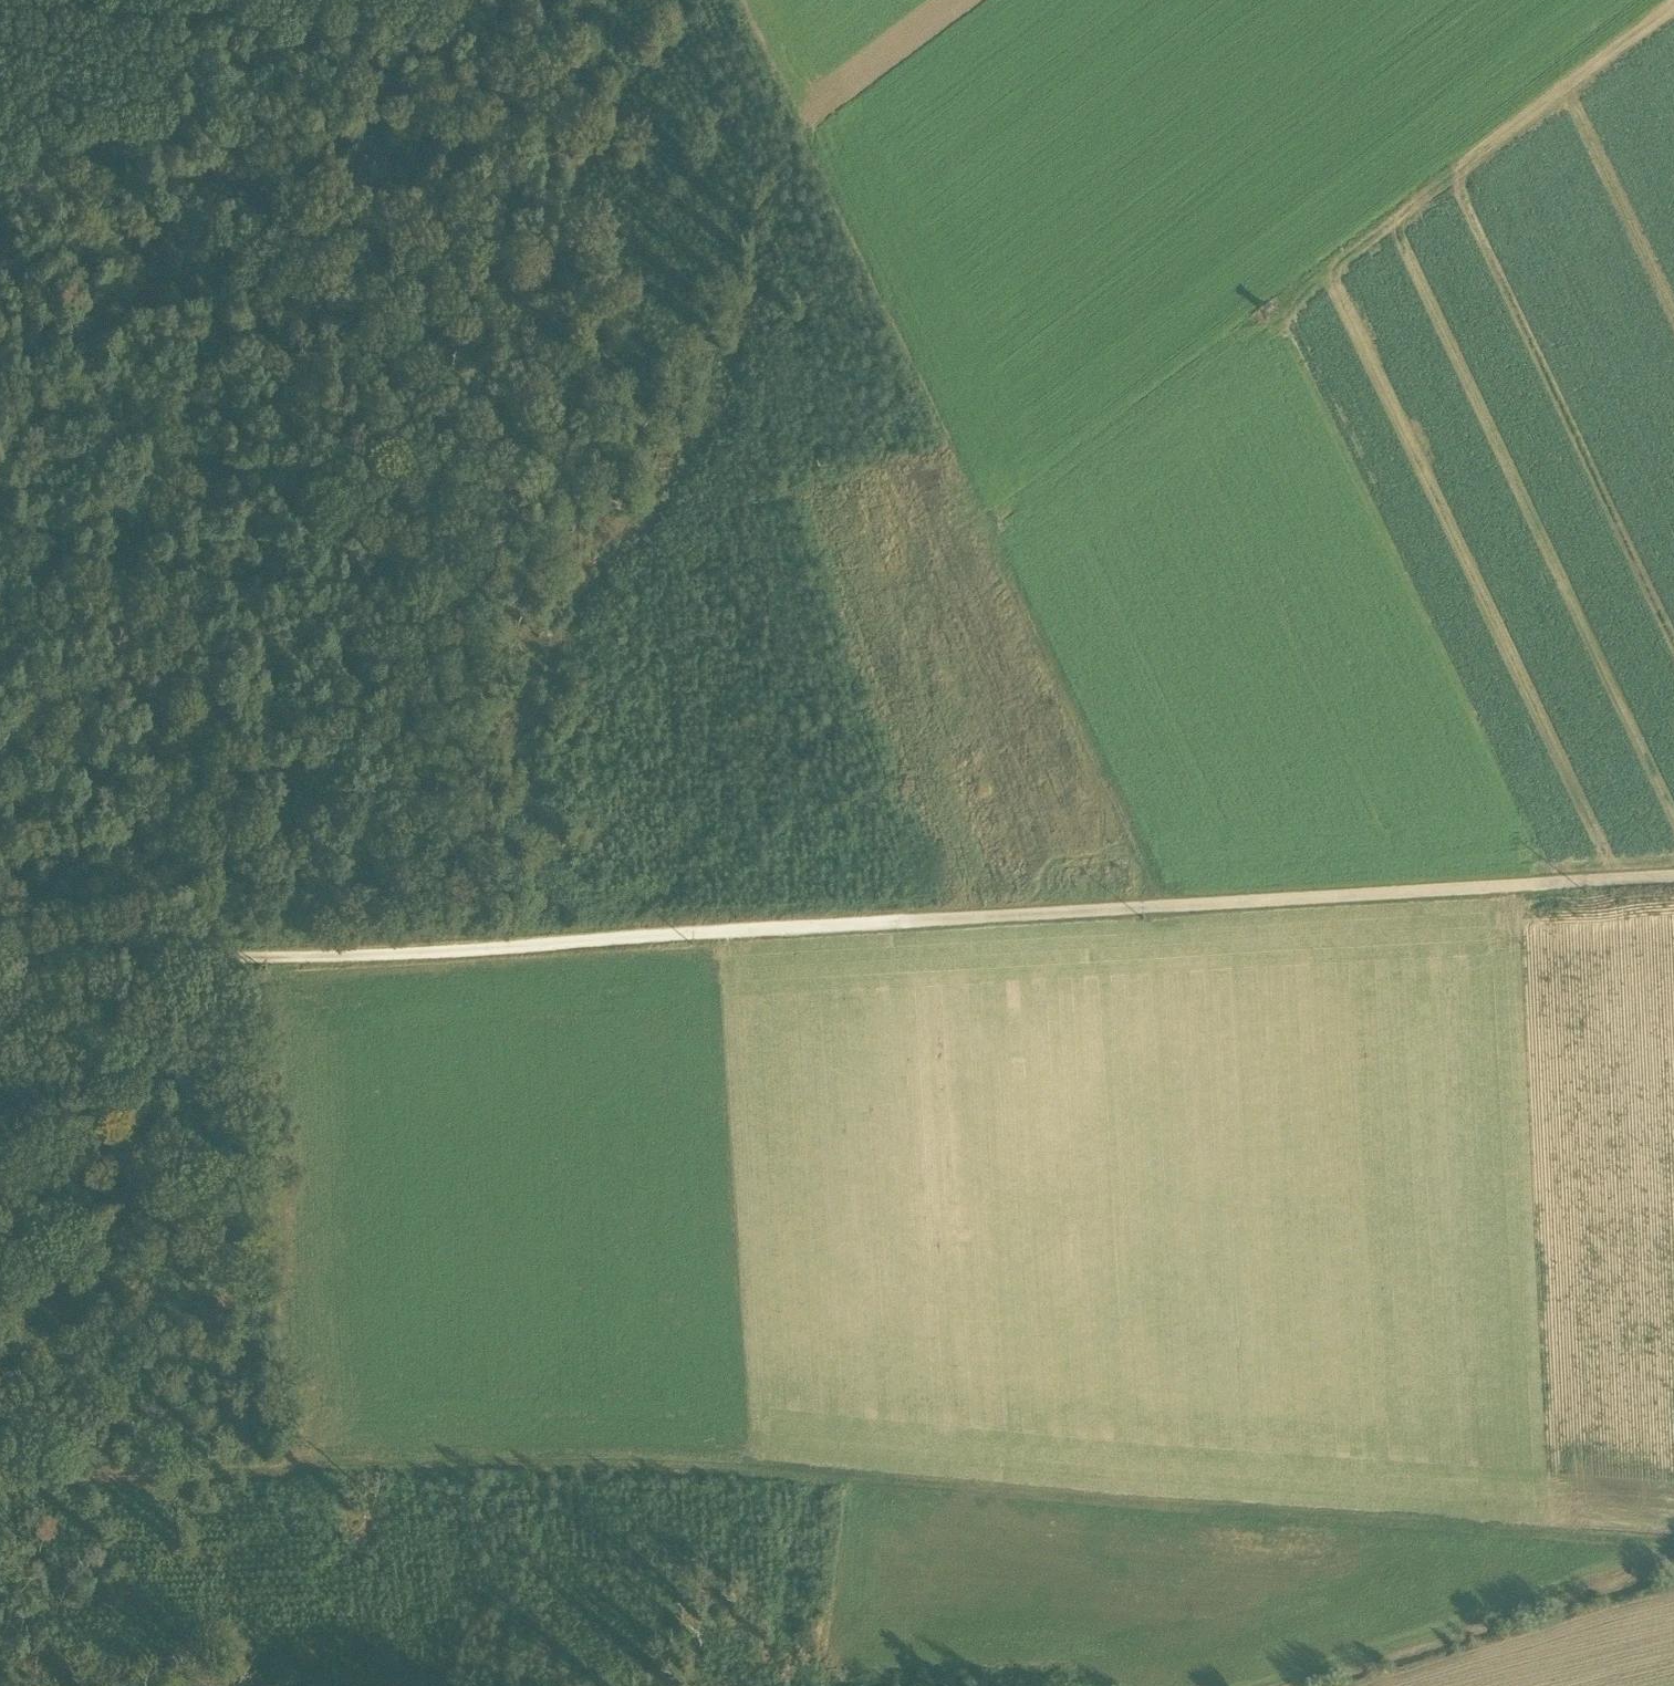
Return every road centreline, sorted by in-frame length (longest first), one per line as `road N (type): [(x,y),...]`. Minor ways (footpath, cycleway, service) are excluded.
road 1 (track): [(0,1477),(681,1467),(1259,1507),(1673,1547)]
road 2 (track): [(0,973),(1673,876)]

